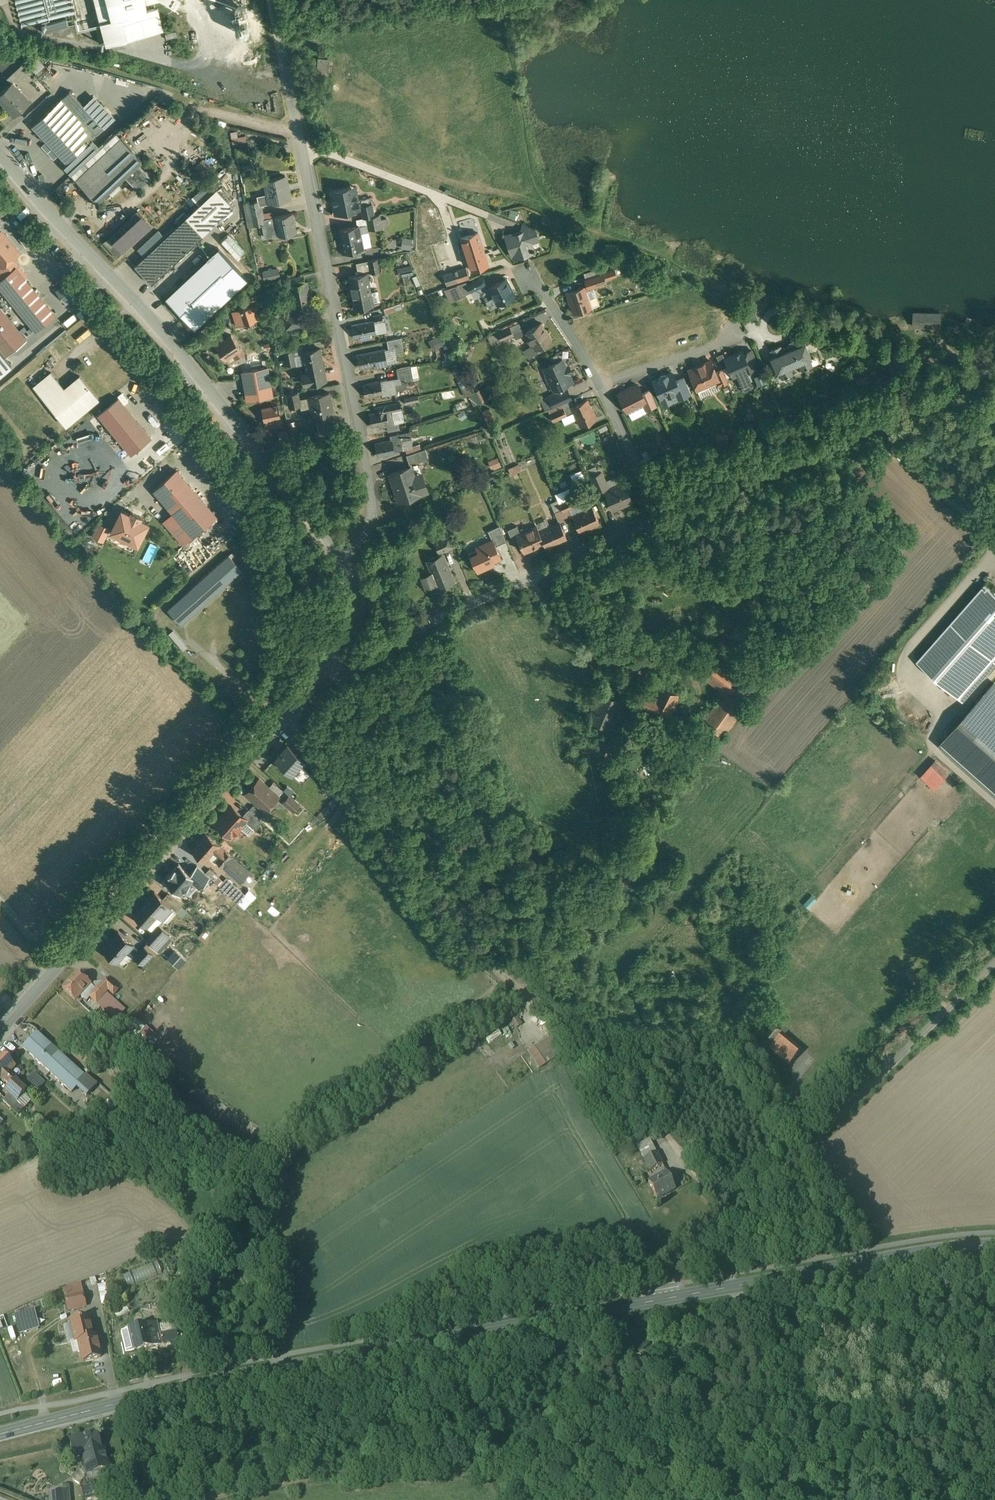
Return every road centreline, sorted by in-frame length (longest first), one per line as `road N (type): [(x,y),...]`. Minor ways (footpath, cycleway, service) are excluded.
road 1 (primary): [(0,1436),(319,1361),(680,1296)]
road 2 (track): [(738,1209),(718,1198),(666,1134),(659,1101),(469,945),(356,790),(286,713)]
road 3 (residential): [(0,147),(181,355),(343,560)]
road 4 (residential): [(326,662),(0,1030)]
road 5 (residential): [(680,1296),(717,1229),(994,963)]
road 6 (residential): [(300,133),(372,491),(371,527),(343,560)]
road 7 (residential): [(994,372),(660,524)]
road 8 (residential): [(660,524),(436,619),(365,664),(326,662)]
road 9 (primary): [(680,1296),(994,1246)]
road 10 (unclassified): [(0,47),(159,82),(300,133)]
road 11 (residential): [(660,524),(601,386)]
road 12 (residential): [(601,386),(733,339)]
road 13 (residential): [(274,0),(300,133)]
road 14 (residential): [(601,386),(530,273)]

